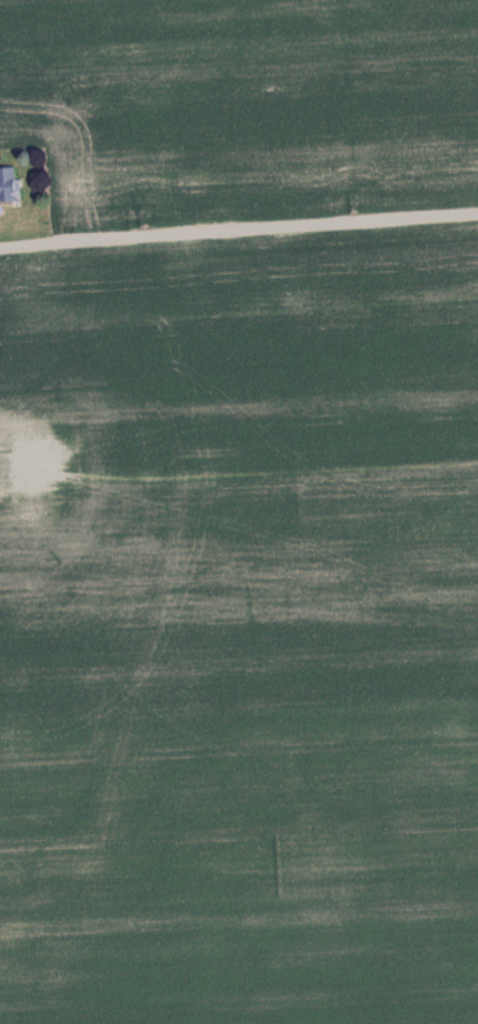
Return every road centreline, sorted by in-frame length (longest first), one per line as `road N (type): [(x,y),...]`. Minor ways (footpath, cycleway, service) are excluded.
road 1 (residential): [(477,192),(0,231)]

